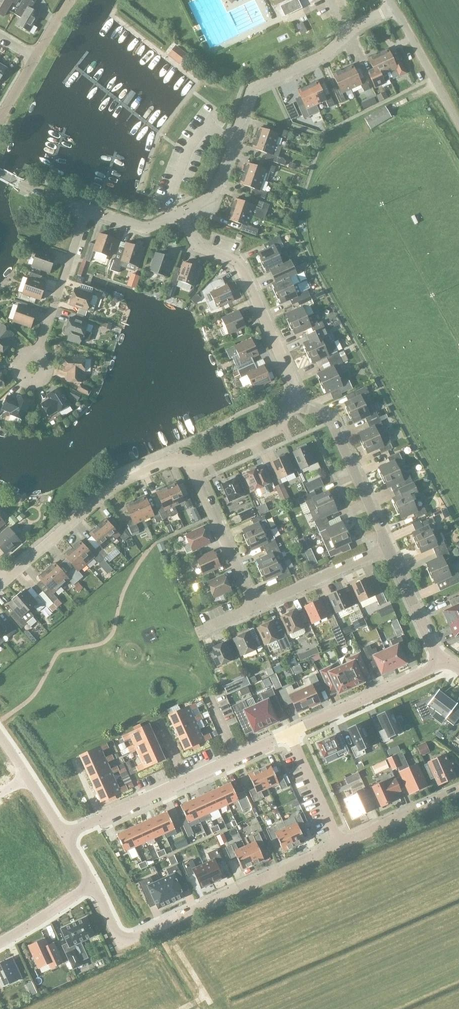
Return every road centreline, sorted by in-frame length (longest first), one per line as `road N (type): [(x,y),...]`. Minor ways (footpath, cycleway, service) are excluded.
road 1 (residential): [(92,885),(121,942),(340,846)]
road 2 (unclassified): [(374,17),(325,55),(251,90),(214,193),(179,213)]
road 3 (residential): [(64,837),(290,734)]
road 4 (residential): [(193,467),(173,460),(118,485),(0,585)]
road 5 (residential): [(179,213),(198,247),(237,262),(294,388),(290,403)]
road 6 (residential): [(290,403),(330,422),(387,548)]
road 7 (residential): [(290,734),(443,659)]
road 8 (residential): [(255,608),(193,467)]
road 9 (residential): [(36,352),(87,208)]
road 10 (residential): [(255,608),(387,548)]
road 11 (unclassified): [(458,125),(394,8)]
road 12 (residential): [(340,846),(458,792)]
road 13 (residential): [(387,548),(443,659)]
road 14 (residential): [(290,403),(281,428),(193,467)]
road 15 (residential): [(290,734),(340,846)]

